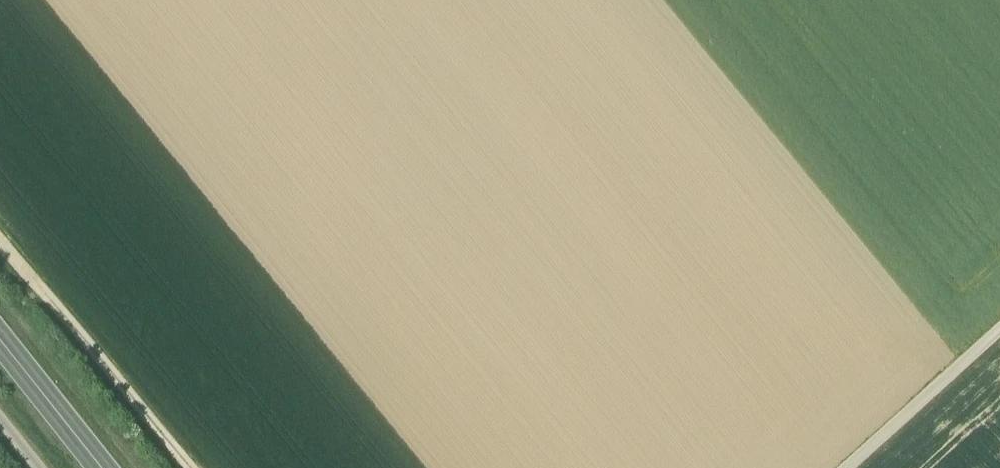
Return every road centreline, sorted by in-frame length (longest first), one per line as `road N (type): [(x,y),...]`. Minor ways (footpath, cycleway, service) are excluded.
road 1 (track): [(193,467),(0,233)]
road 2 (track): [(999,332),(850,467)]
road 3 (secondary): [(102,467),(0,341)]

